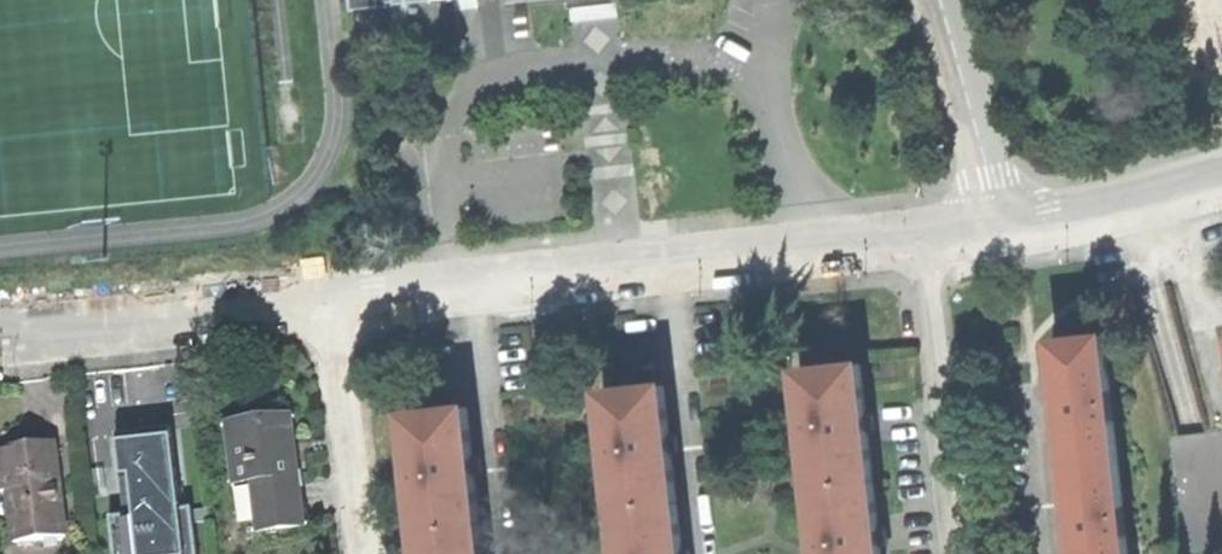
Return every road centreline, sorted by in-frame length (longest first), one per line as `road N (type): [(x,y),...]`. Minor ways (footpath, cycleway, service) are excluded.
road 1 (residential): [(1001,227),(330,304)]
road 2 (residential): [(330,304),(0,337)]
road 3 (residential): [(362,553),(330,304)]
road 4 (residential): [(1001,227),(938,0)]
road 5 (residential): [(1221,176),(1051,222),(1001,227)]

